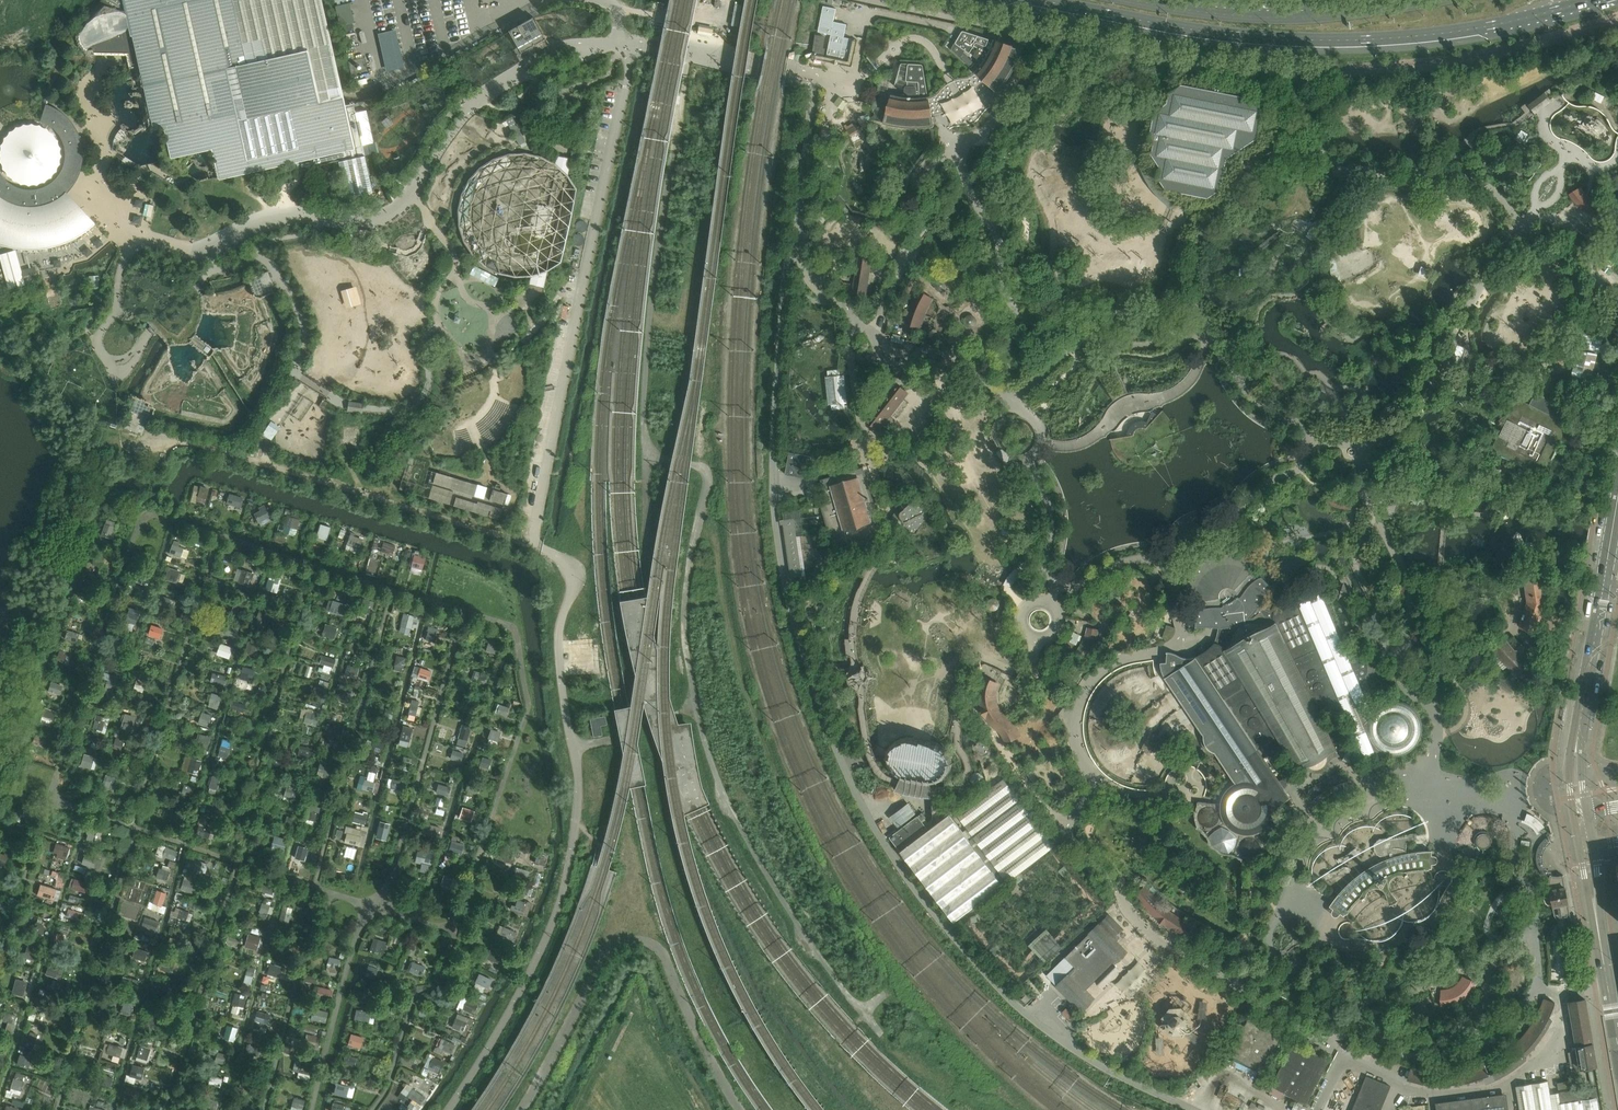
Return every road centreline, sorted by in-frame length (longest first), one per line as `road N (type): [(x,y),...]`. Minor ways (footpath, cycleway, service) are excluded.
road 1 (primary): [(1040,0),(1210,32),(1321,40),(1445,34),(1590,0)]
road 2 (primary): [(1436,0),(1277,15),(1152,0)]
road 3 (tertiary): [(1578,734),(1604,577)]
road 4 (tertiary): [(1617,1053),(1597,917)]

